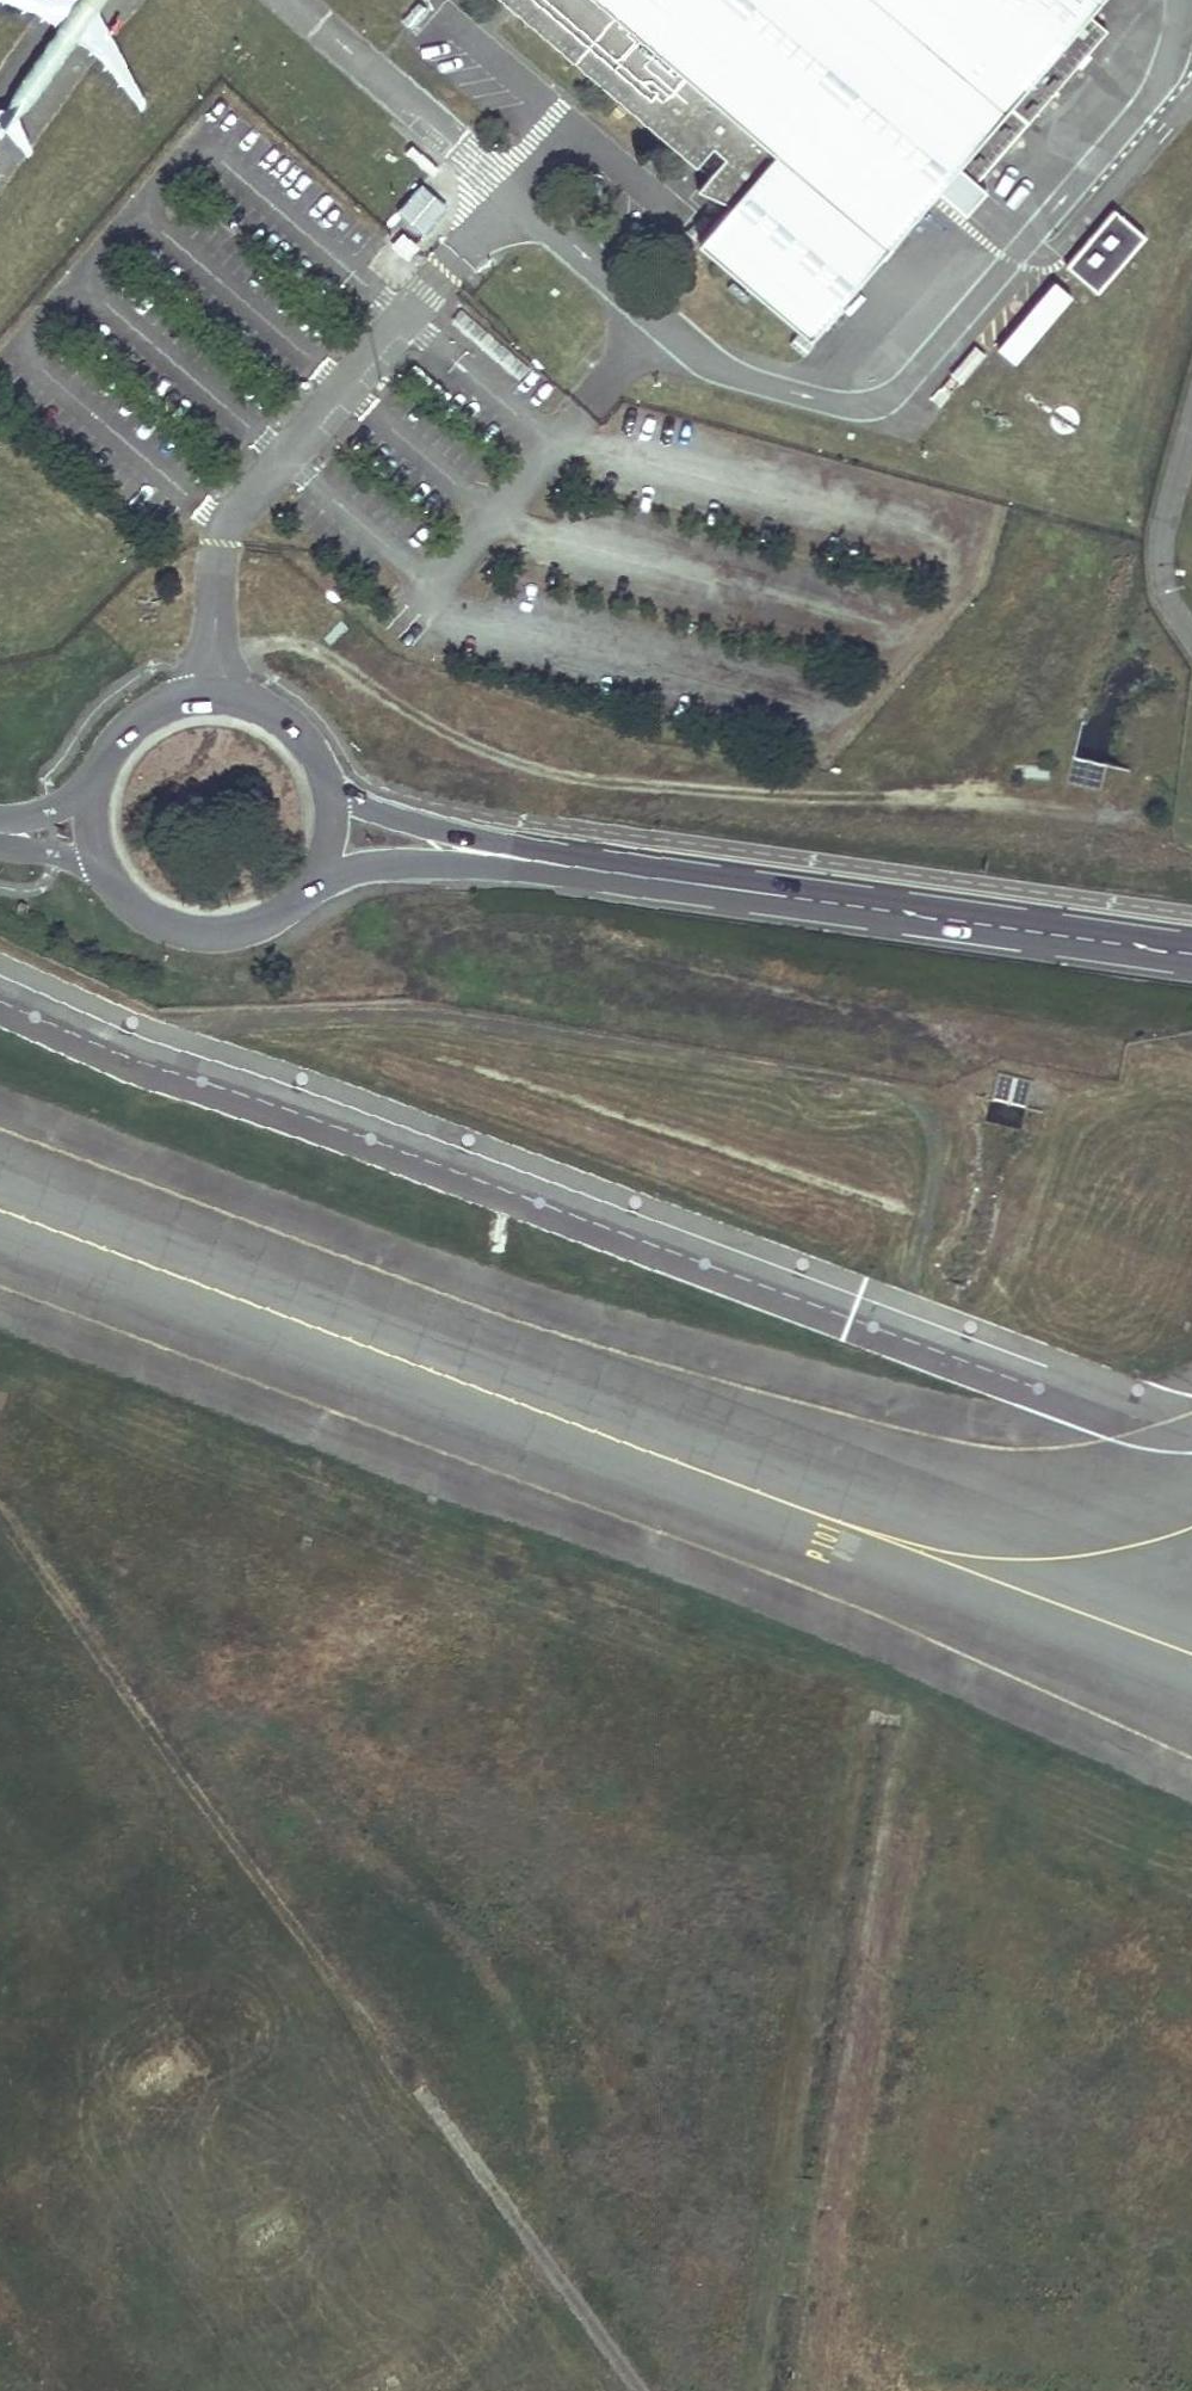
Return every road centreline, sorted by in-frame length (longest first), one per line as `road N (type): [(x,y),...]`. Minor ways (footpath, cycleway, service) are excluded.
road 1 (secondary): [(1191,953),(521,860)]
road 2 (secondary): [(326,791),(297,734),(272,714),(211,697),(143,719),(101,775)]
road 3 (secondary): [(114,880),(136,904),(196,930),(260,921),(309,879)]
road 4 (secondary): [(309,879),(380,862),(521,860)]
road 5 (secondary): [(521,860),(326,791)]
road 6 (secondary): [(0,841),(114,880)]

